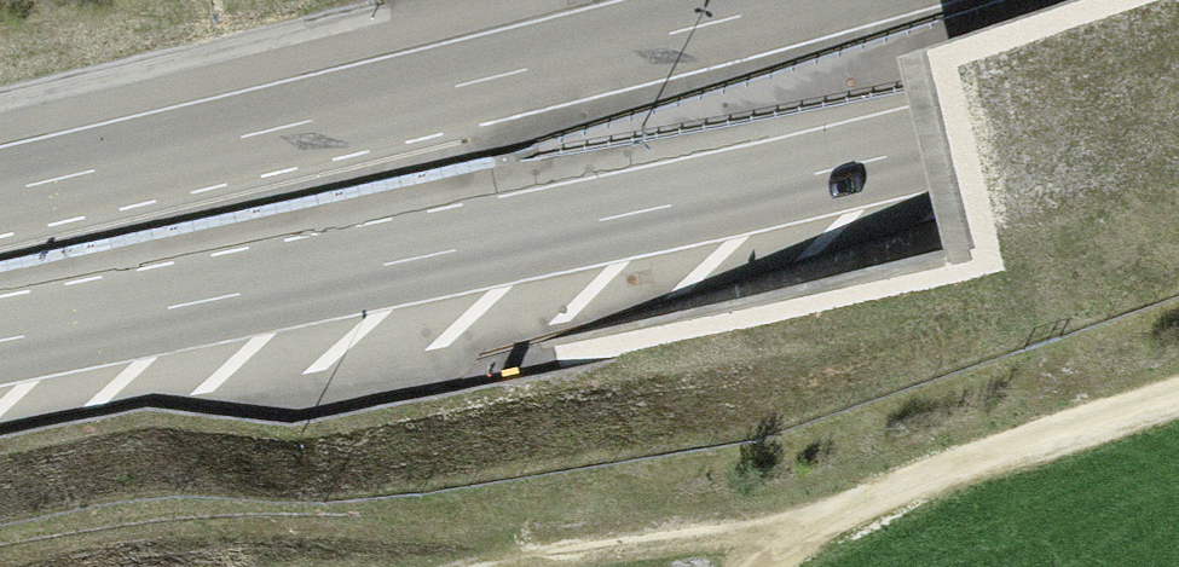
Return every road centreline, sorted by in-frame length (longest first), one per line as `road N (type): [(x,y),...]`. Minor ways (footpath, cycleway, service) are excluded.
road 1 (motorway): [(0,341),(924,148),(1178,80)]
road 2 (motorway): [(787,0),(516,75),(0,194)]
road 3 (track): [(1178,396),(816,519),(751,566)]
road 4 (track): [(627,537),(816,519)]

